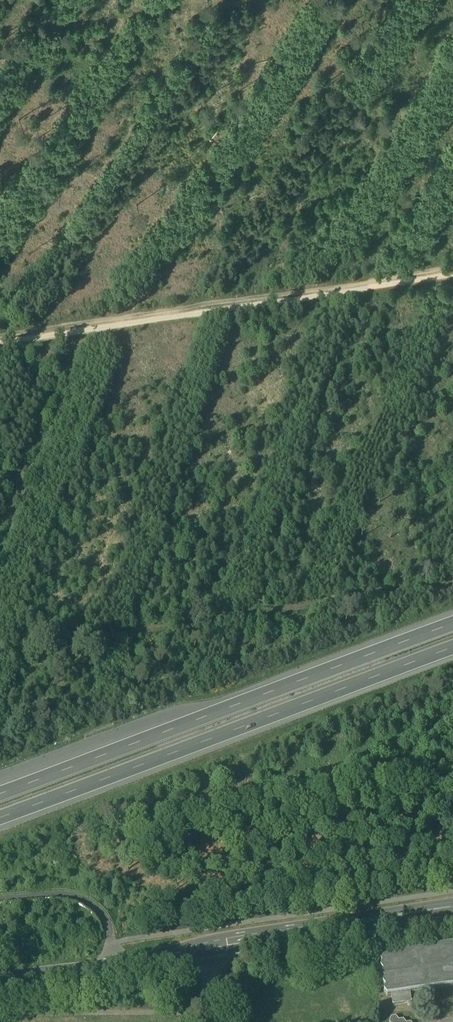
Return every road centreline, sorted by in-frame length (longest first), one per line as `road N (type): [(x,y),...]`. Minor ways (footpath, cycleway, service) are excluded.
road 1 (motorway): [(0,818),(452,647)]
road 2 (motorway): [(452,624),(0,794)]
road 3 (tertiary): [(0,978),(452,907)]
road 4 (track): [(452,585),(0,654)]
road 5 (track): [(0,344),(452,277)]

